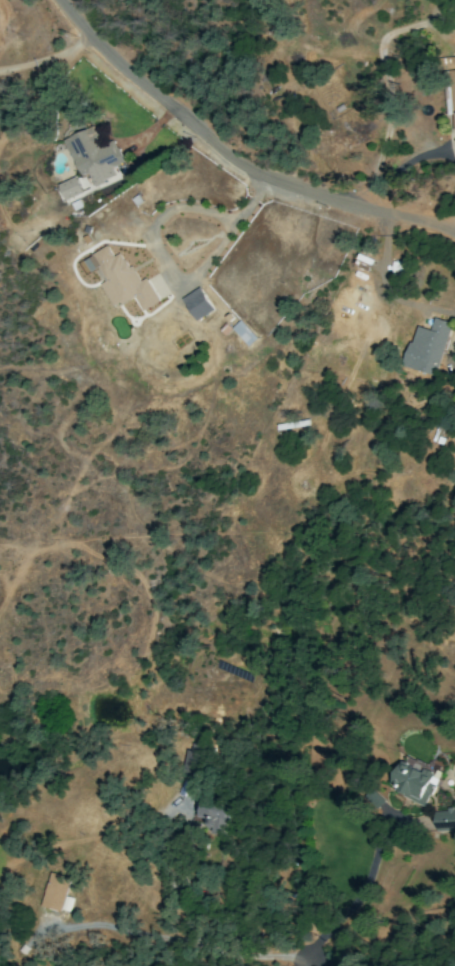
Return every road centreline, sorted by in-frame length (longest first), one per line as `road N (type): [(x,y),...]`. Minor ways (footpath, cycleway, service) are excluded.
road 1 (tertiary): [(454,232),(284,191),(230,163),(106,60),(59,0)]

